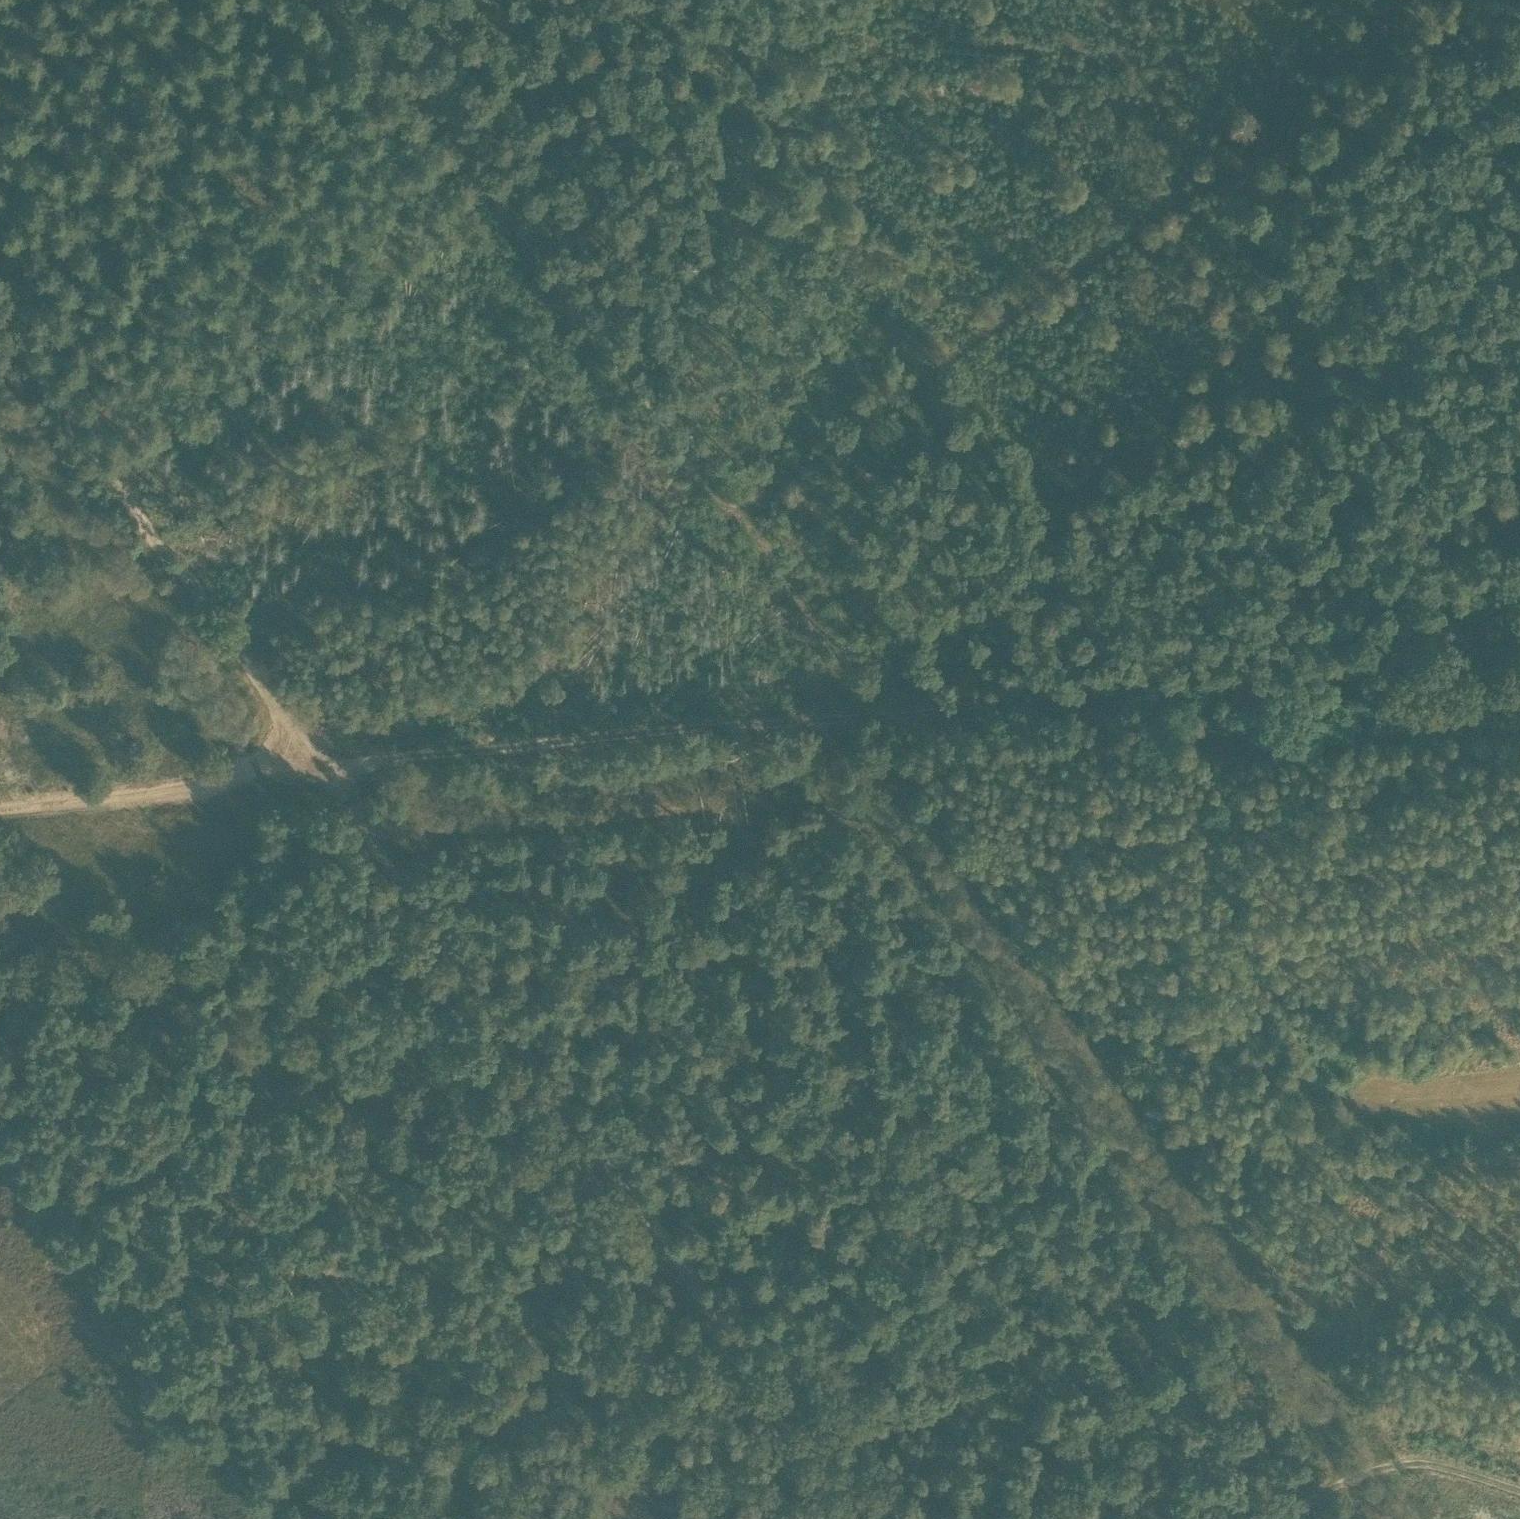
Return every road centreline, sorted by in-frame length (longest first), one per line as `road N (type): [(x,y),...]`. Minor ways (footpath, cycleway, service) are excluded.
road 1 (track): [(375,839),(833,795),(873,815),(1341,1472)]
road 2 (track): [(321,766),(1519,650)]
road 3 (track): [(851,1518),(566,1095),(321,766)]
road 4 (track): [(321,766),(0,310)]
road 5 (track): [(0,800),(321,766)]
road 6 (track): [(1273,1518),(1341,1472),(1372,1464),(1432,1457),(1519,1483)]
road 7 (track): [(886,710),(752,529),(731,519)]

